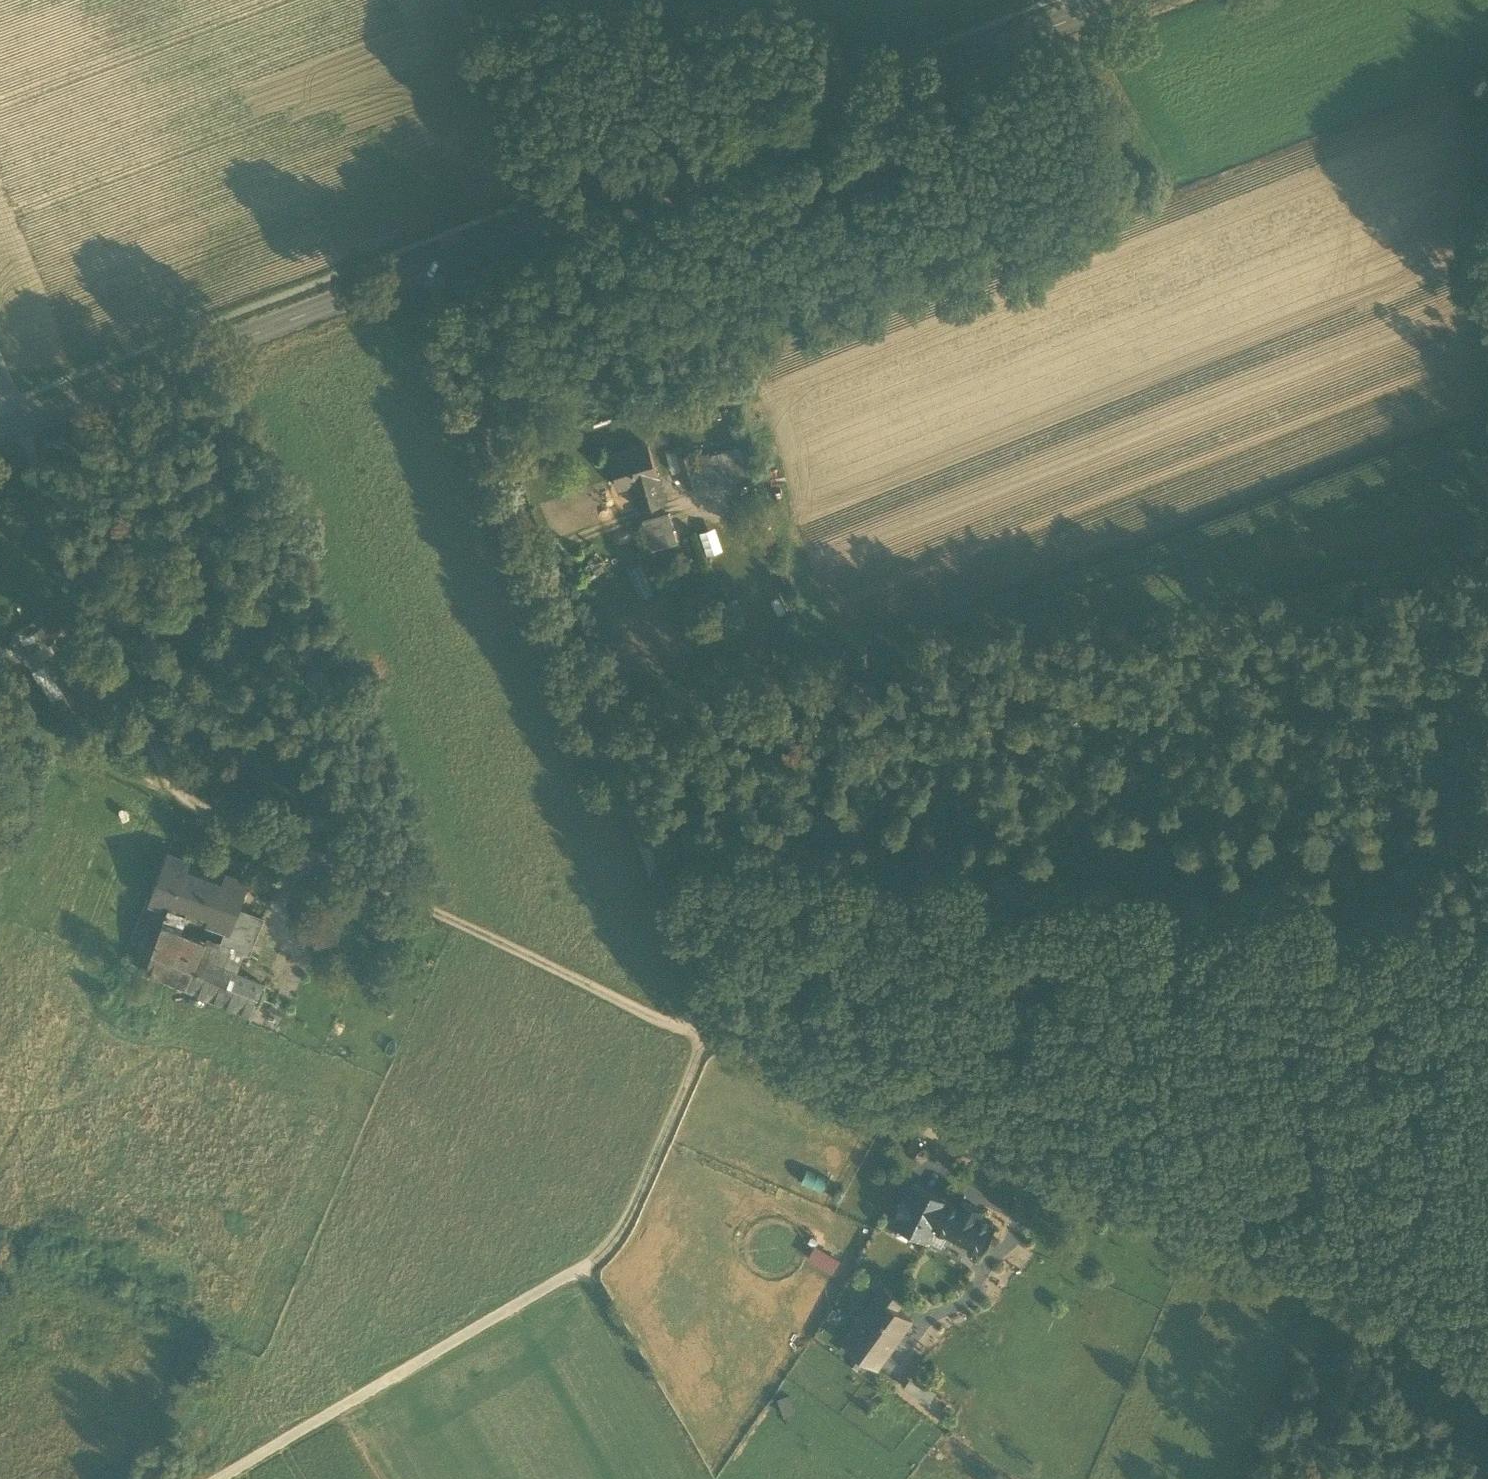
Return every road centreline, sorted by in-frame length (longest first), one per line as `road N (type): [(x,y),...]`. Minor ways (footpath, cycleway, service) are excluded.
road 1 (unclassified): [(19,424),(169,801),(702,1033)]
road 2 (unclassified): [(428,270),(704,1011),(702,1033)]
road 3 (secondary): [(428,270),(1075,12)]
road 4 (track): [(1058,1190),(1487,1379)]
road 5 (secondary): [(19,424),(428,270)]
road 6 (track): [(583,1267),(217,1478)]
road 7 (unclassified): [(702,1033),(1058,1190)]
road 8 (track): [(702,1033),(612,1244),(583,1267)]
road 9 (track): [(583,1267),(704,1478)]

